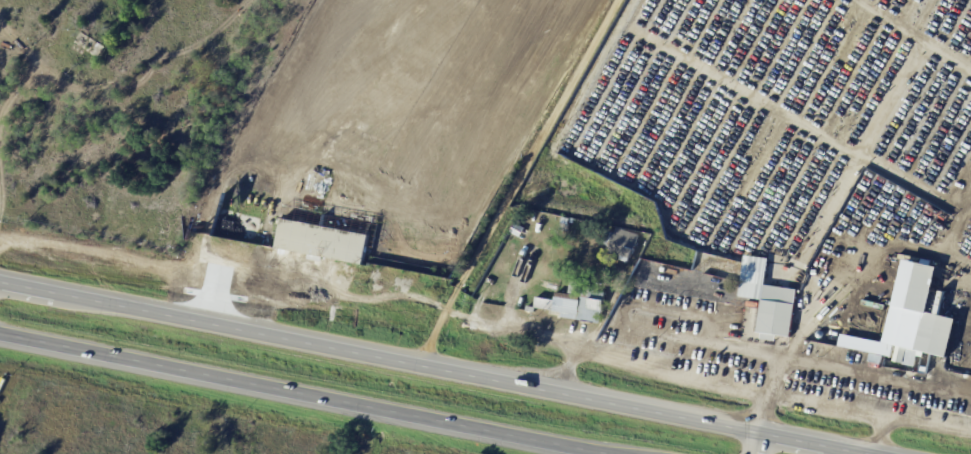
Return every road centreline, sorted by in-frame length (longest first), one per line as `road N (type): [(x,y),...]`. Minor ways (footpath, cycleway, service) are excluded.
road 1 (trunk): [(885,453),(0,282)]
road 2 (trunk): [(0,333),(605,453)]

